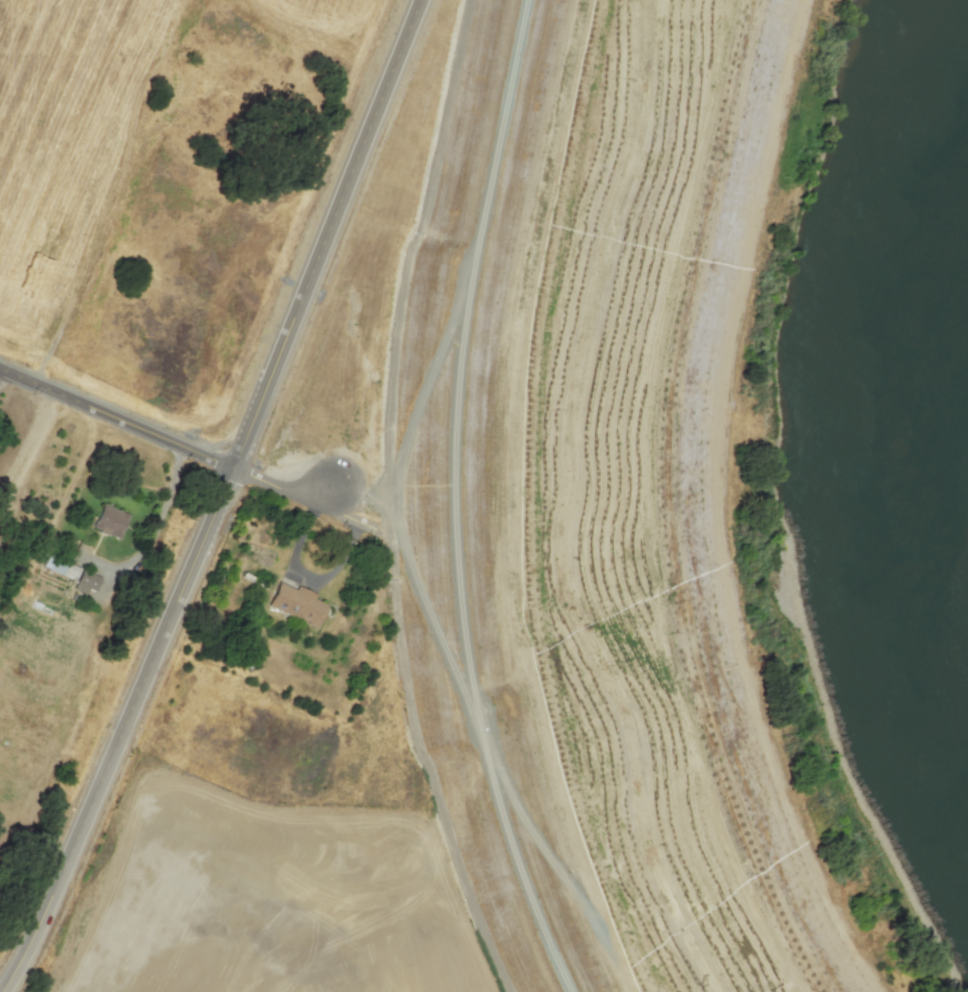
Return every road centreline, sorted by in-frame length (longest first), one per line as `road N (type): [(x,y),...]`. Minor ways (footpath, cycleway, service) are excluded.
road 1 (tertiary): [(420,0),(227,479),(2,991)]
road 2 (residential): [(873,991),(801,873),(771,790),(722,607),(708,497),(723,324),(794,0)]
road 3 (tertiary): [(232,467),(0,368)]
road 4 (residential): [(374,528),(232,467)]

